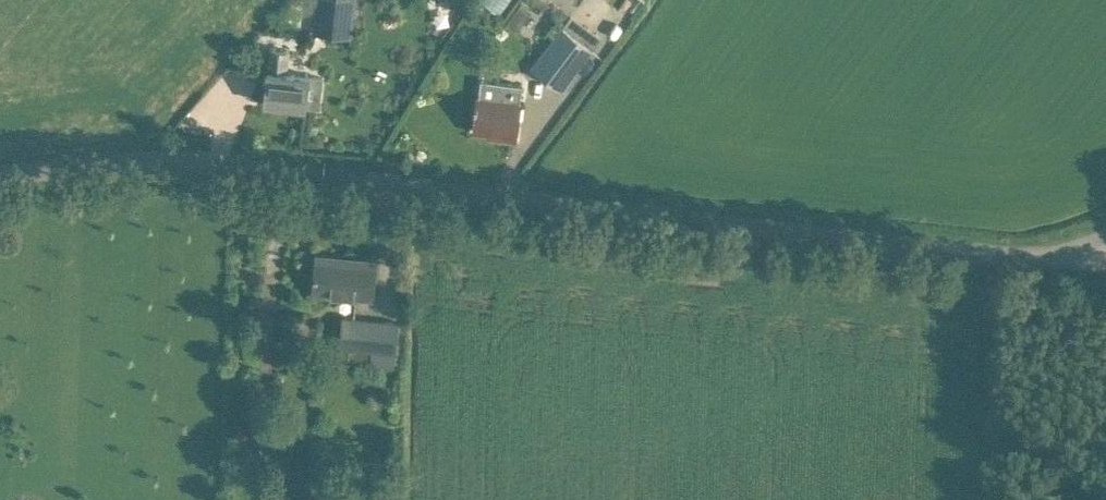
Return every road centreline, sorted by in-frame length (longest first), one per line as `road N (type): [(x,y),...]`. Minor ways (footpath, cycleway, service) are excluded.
road 1 (unclassified): [(1105,245),(249,151),(58,149),(0,158)]

